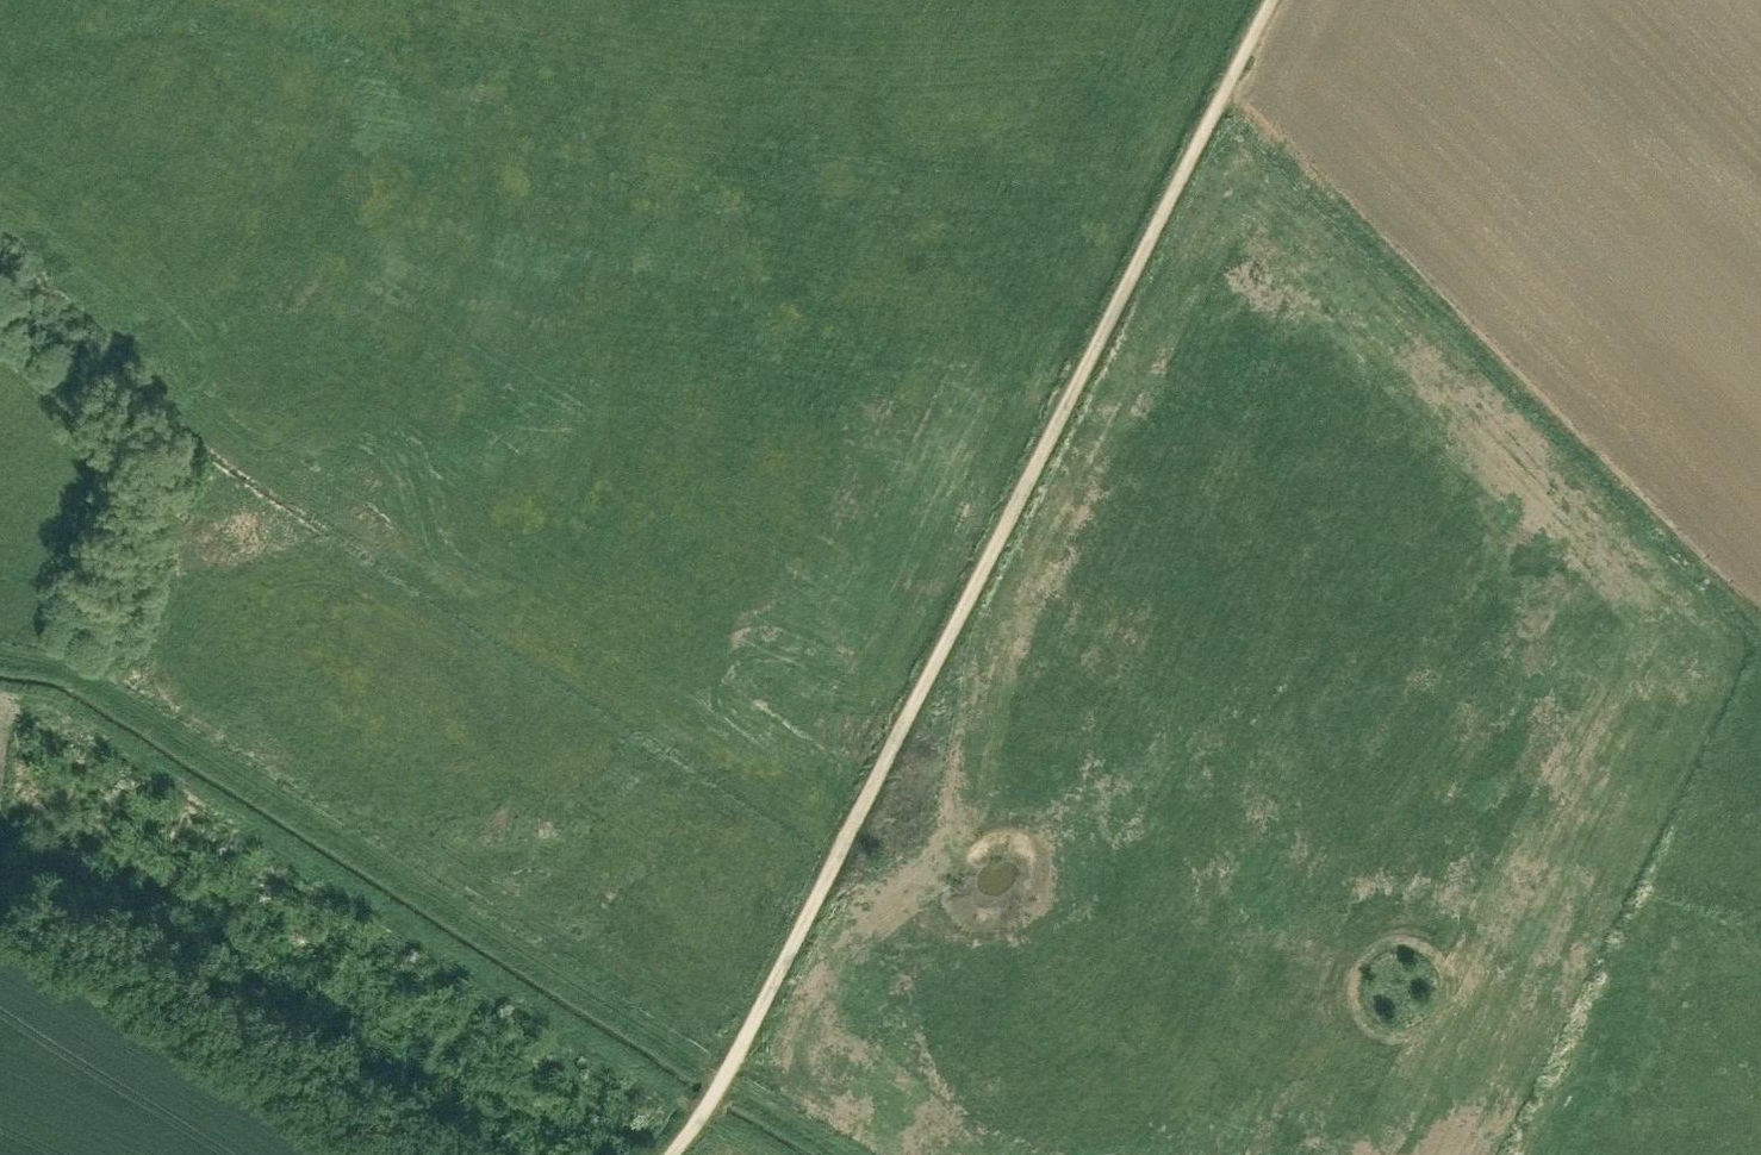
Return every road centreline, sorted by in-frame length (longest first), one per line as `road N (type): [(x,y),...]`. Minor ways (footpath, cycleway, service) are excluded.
road 1 (track): [(1274,0),(721,1087),(672,1154)]

